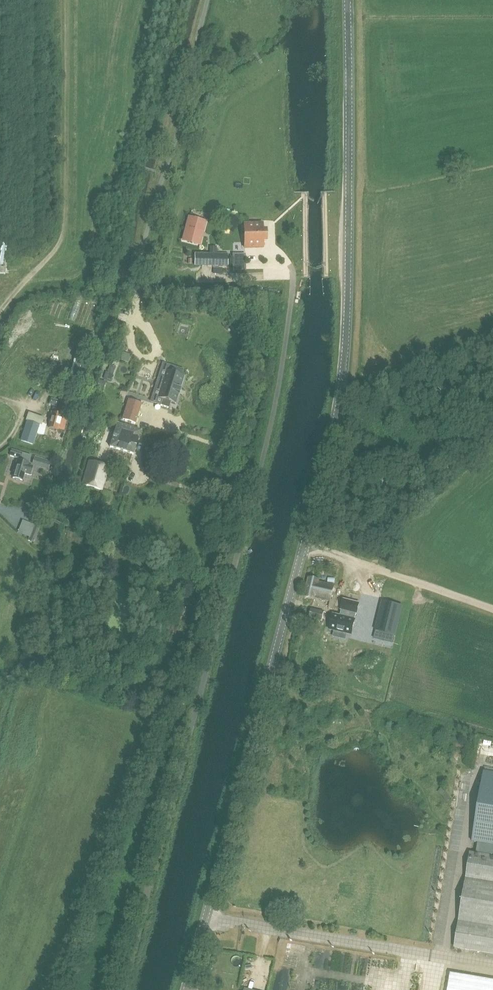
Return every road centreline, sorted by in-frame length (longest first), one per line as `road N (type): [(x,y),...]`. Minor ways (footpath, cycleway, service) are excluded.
road 1 (tertiary): [(185,989),(337,408),(347,311),(348,0)]
road 2 (unclassified): [(246,521),(230,508),(253,401),(260,305),(249,298),(149,297),(135,284),(189,97),(207,0)]
road 3 (unclassified): [(120,989),(246,521)]
road 4 (track): [(0,312),(65,228),(67,0)]
road 5 (residential): [(246,521),(278,391),(293,276),(272,252),(250,252)]
road 6 (track): [(304,542),(492,609)]

